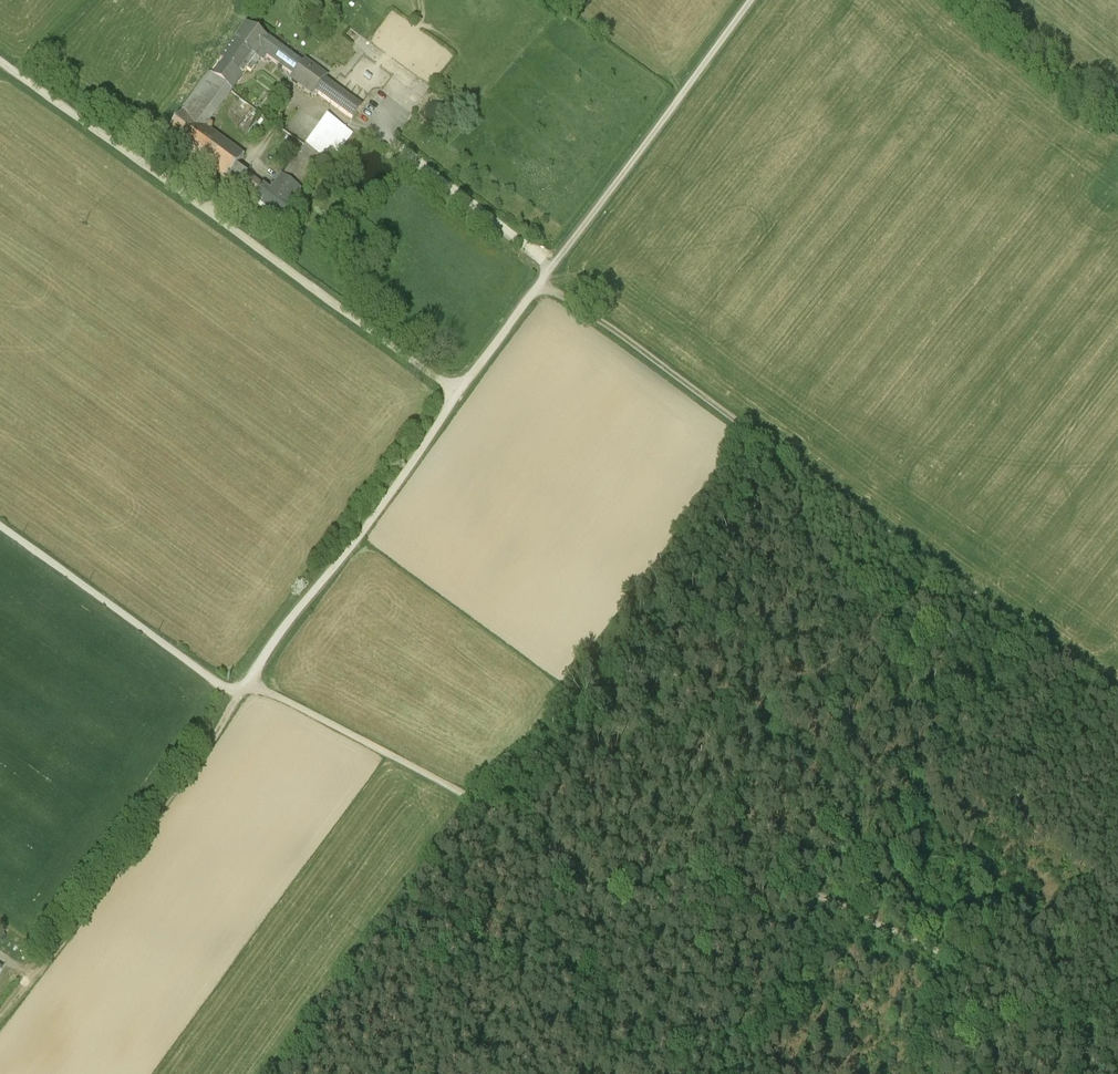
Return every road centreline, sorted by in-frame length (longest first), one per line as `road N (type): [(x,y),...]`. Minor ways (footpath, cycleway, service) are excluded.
road 1 (track): [(245,688),(263,690),(481,803),(543,843),(596,895),(715,886),(819,897),(1017,994),(1113,1073)]
road 2 (track): [(543,283),(1117,698)]
road 3 (track): [(0,62),(458,395)]
road 4 (track): [(245,688),(154,826),(0,1023)]
road 5 (track): [(458,395),(245,688)]
road 6 (track): [(750,0),(554,267)]
road 7 (track): [(0,528),(225,687),(245,688)]
road 8 (track): [(958,0),(1117,124)]
road 9 (track): [(850,913),(736,1073)]
road 10 (track): [(554,267),(458,395)]

